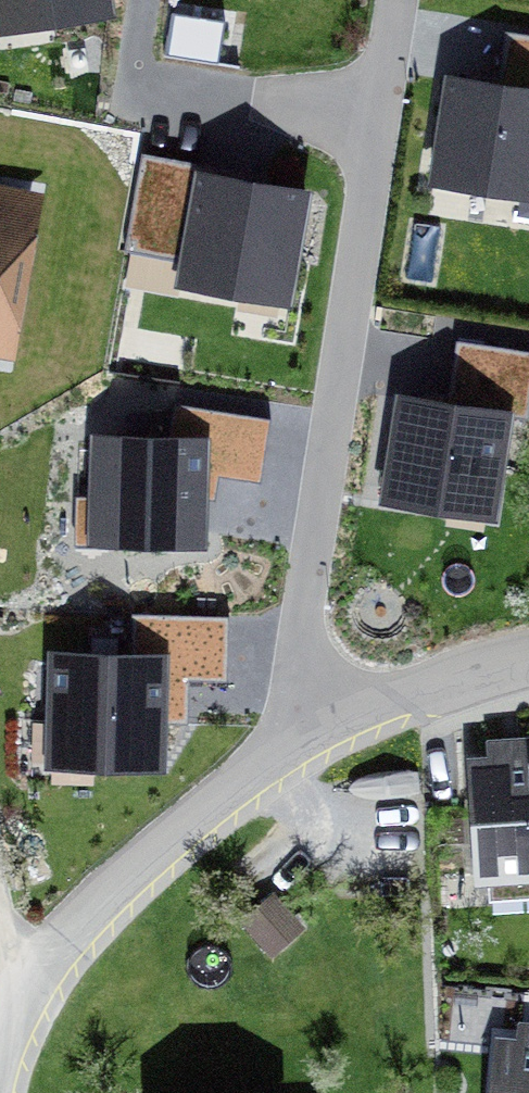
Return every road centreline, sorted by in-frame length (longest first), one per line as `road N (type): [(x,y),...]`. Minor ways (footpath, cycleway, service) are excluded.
road 1 (residential): [(328,736),(305,642),(397,12)]
road 2 (track): [(528,646),(0,612)]
road 3 (residential): [(328,736),(151,855),(19,1011),(0,1069)]
road 4 (residential): [(528,680),(362,713),(328,736)]

